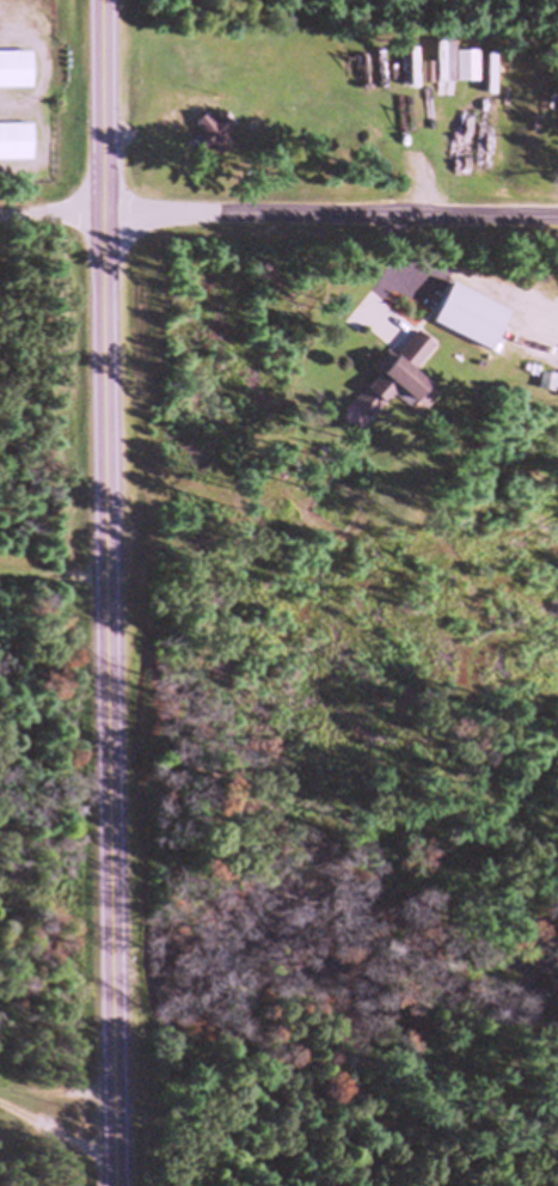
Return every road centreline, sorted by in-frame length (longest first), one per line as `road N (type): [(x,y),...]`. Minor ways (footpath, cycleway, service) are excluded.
road 1 (secondary): [(119,1185),(101,0)]
road 2 (residential): [(0,214),(557,215)]

